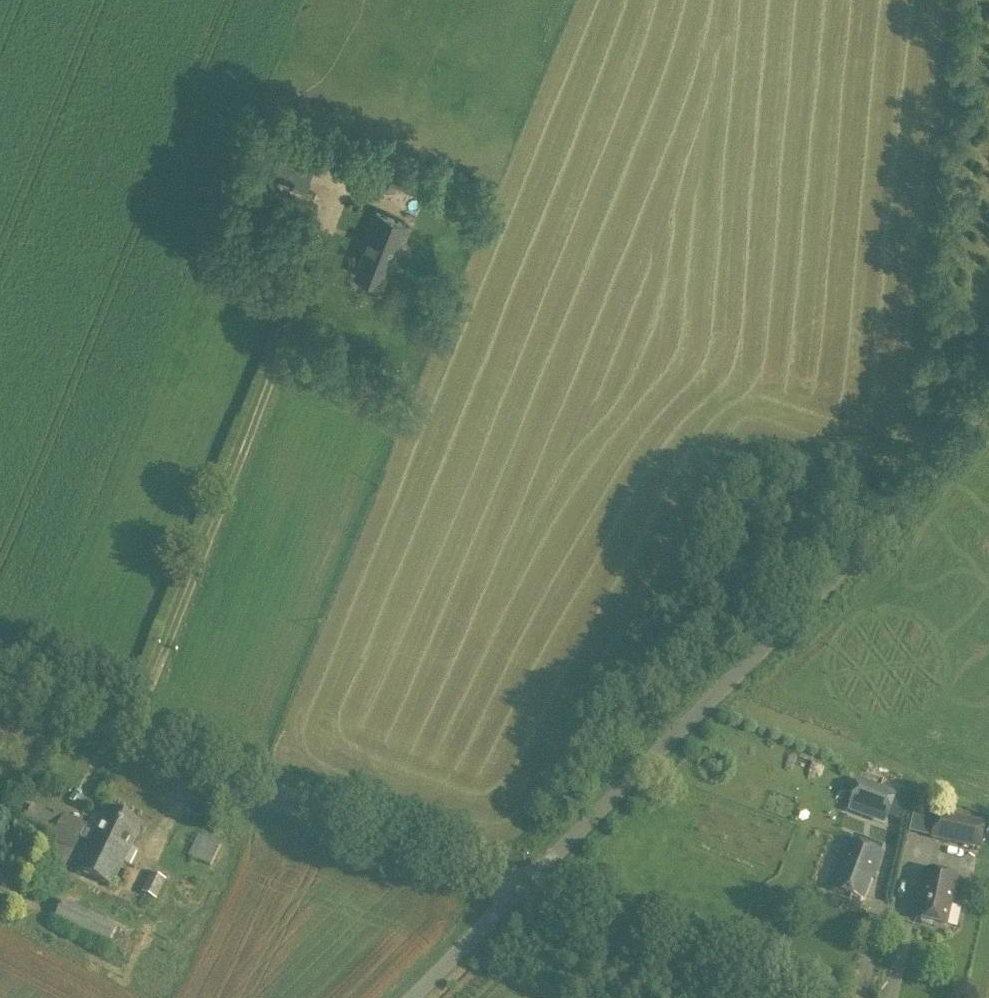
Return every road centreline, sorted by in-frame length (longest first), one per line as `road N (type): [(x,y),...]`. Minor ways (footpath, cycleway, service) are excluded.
road 1 (unclassified): [(520,893),(988,390)]
road 2 (unclassified): [(520,893),(0,687)]
road 3 (unclassified): [(785,997),(520,893)]
road 4 (unclassified): [(414,997),(520,893)]

